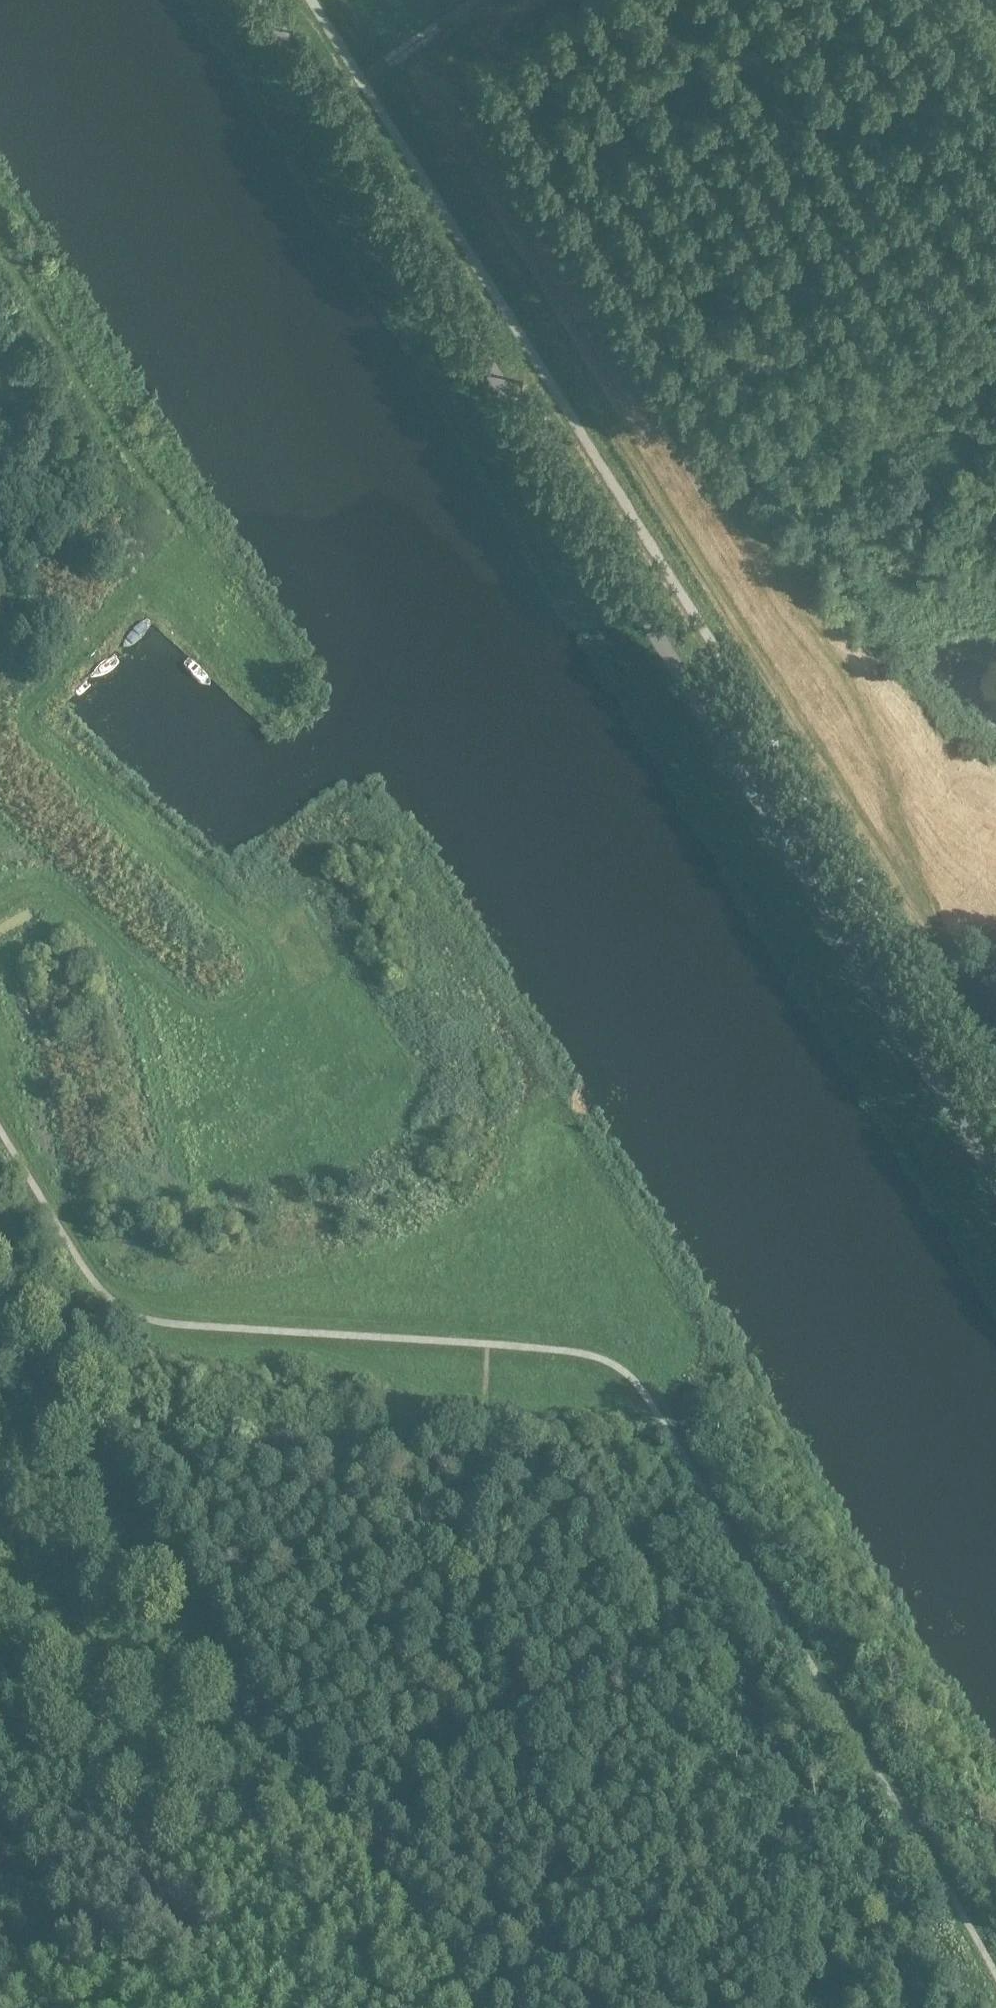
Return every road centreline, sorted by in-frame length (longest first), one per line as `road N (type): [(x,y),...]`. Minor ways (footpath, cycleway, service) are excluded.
road 1 (unclassified): [(995,1180),(259,0)]
road 2 (track): [(0,251),(186,527),(155,576)]
road 3 (track): [(479,0),(323,106)]

